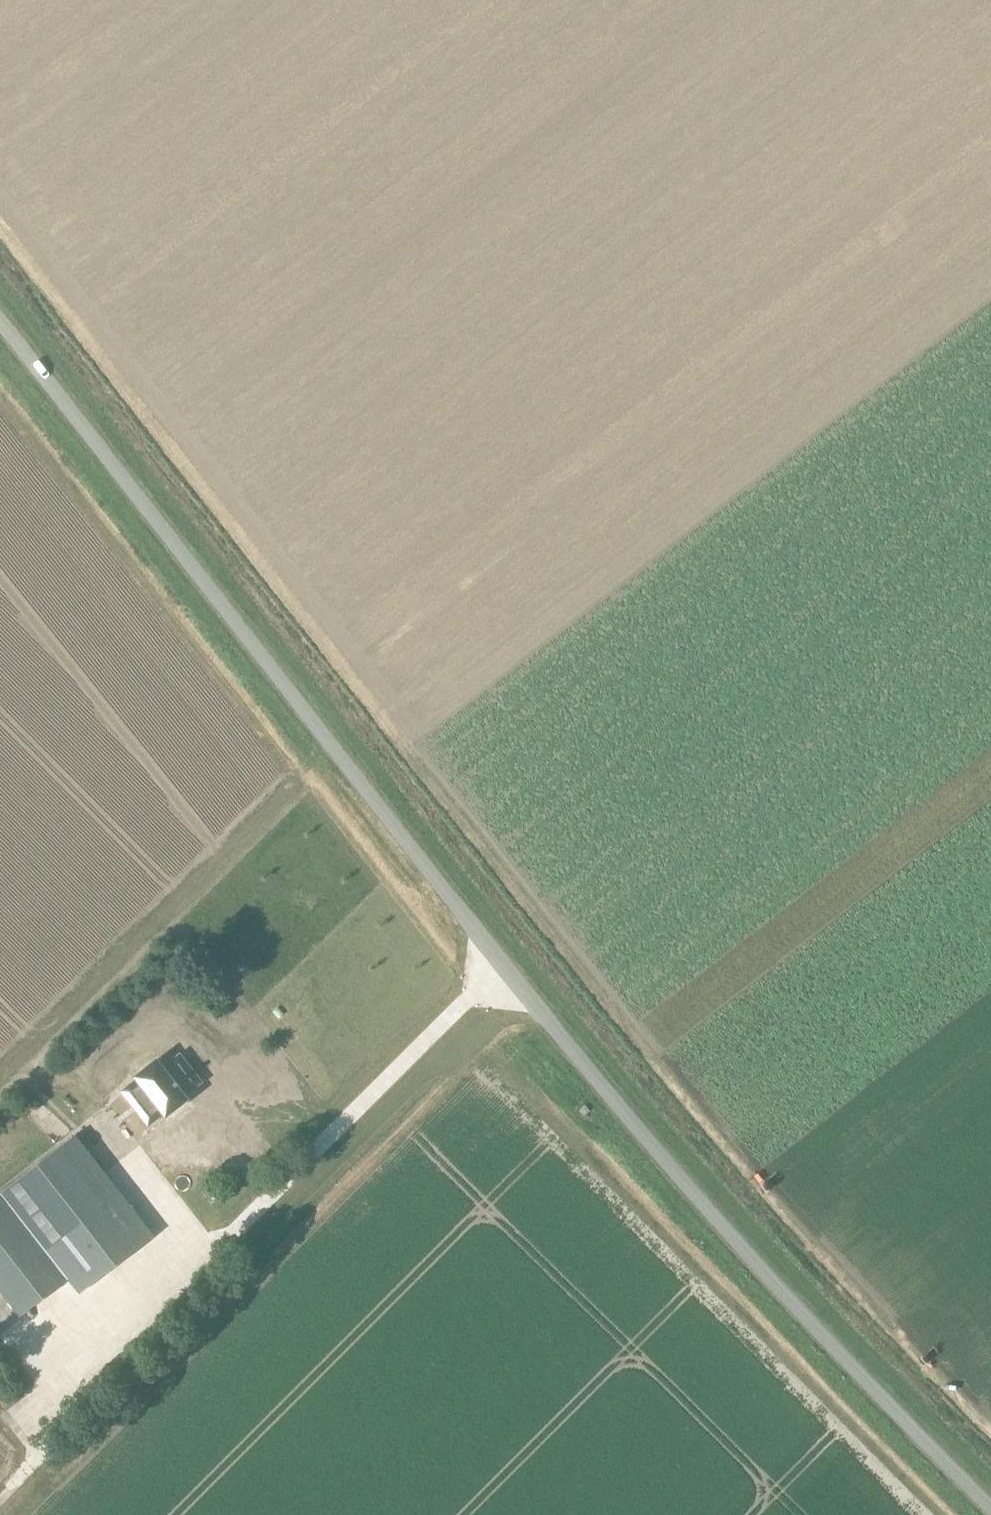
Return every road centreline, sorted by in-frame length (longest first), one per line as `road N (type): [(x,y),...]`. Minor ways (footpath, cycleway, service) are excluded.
road 1 (unclassified): [(990,1506),(718,1232),(0,333)]

